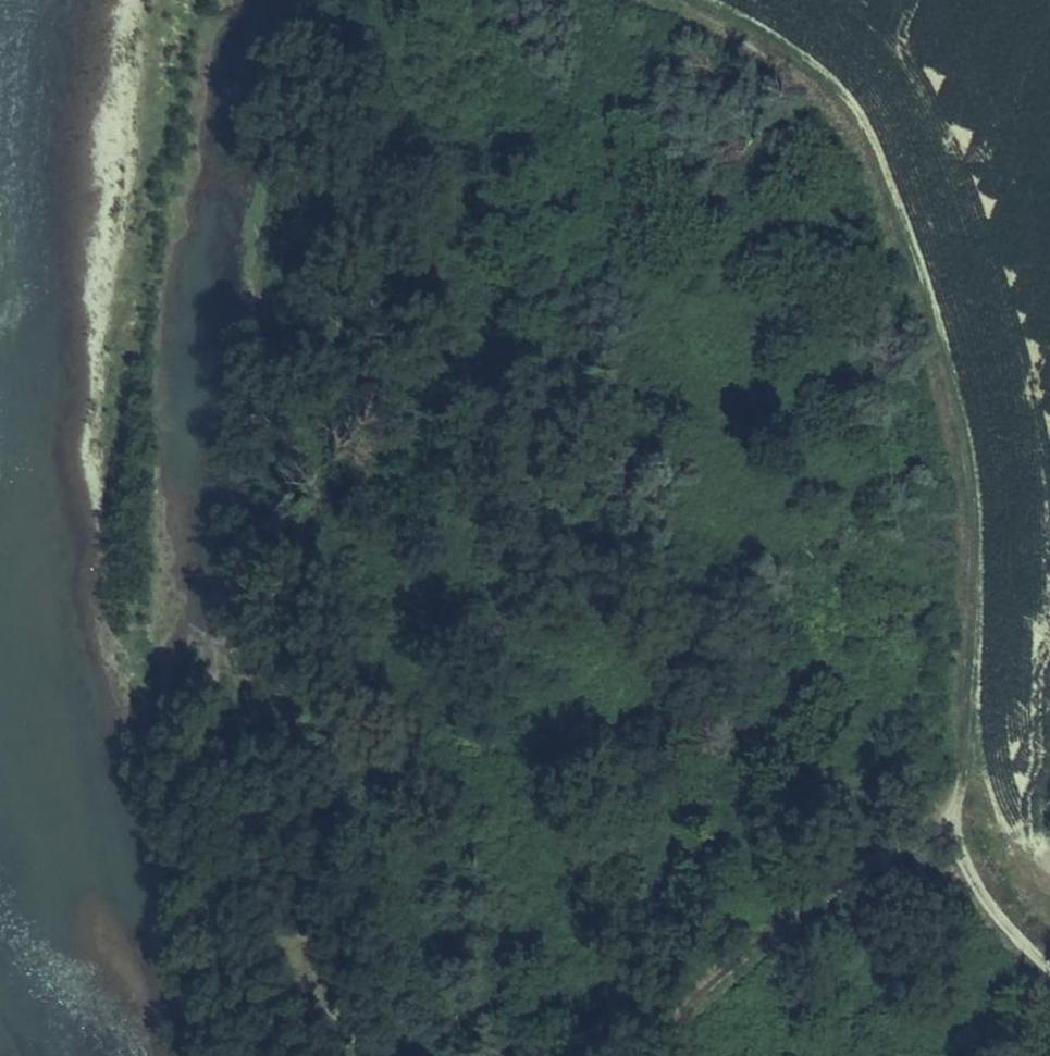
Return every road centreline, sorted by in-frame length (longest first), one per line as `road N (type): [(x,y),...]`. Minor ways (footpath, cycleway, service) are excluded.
road 1 (track): [(954,833),(969,453),(892,198),(820,85),(775,44),(704,0)]
road 2 (track): [(954,833),(914,839),(870,862),(788,924),(734,968),(664,1055)]
road 3 (track): [(1049,972),(1000,921),(954,833)]

